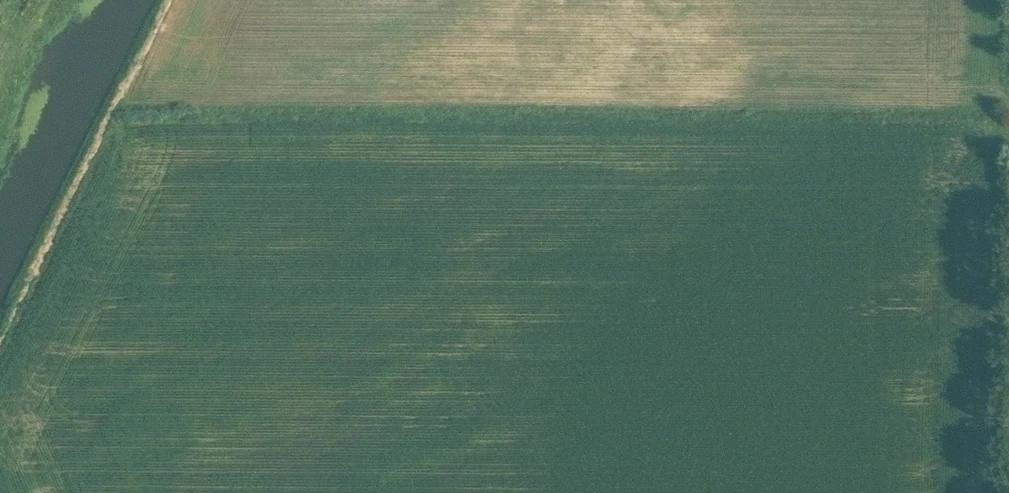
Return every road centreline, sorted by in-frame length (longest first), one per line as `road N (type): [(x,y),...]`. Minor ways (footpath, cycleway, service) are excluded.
road 1 (track): [(163,0),(0,318)]

